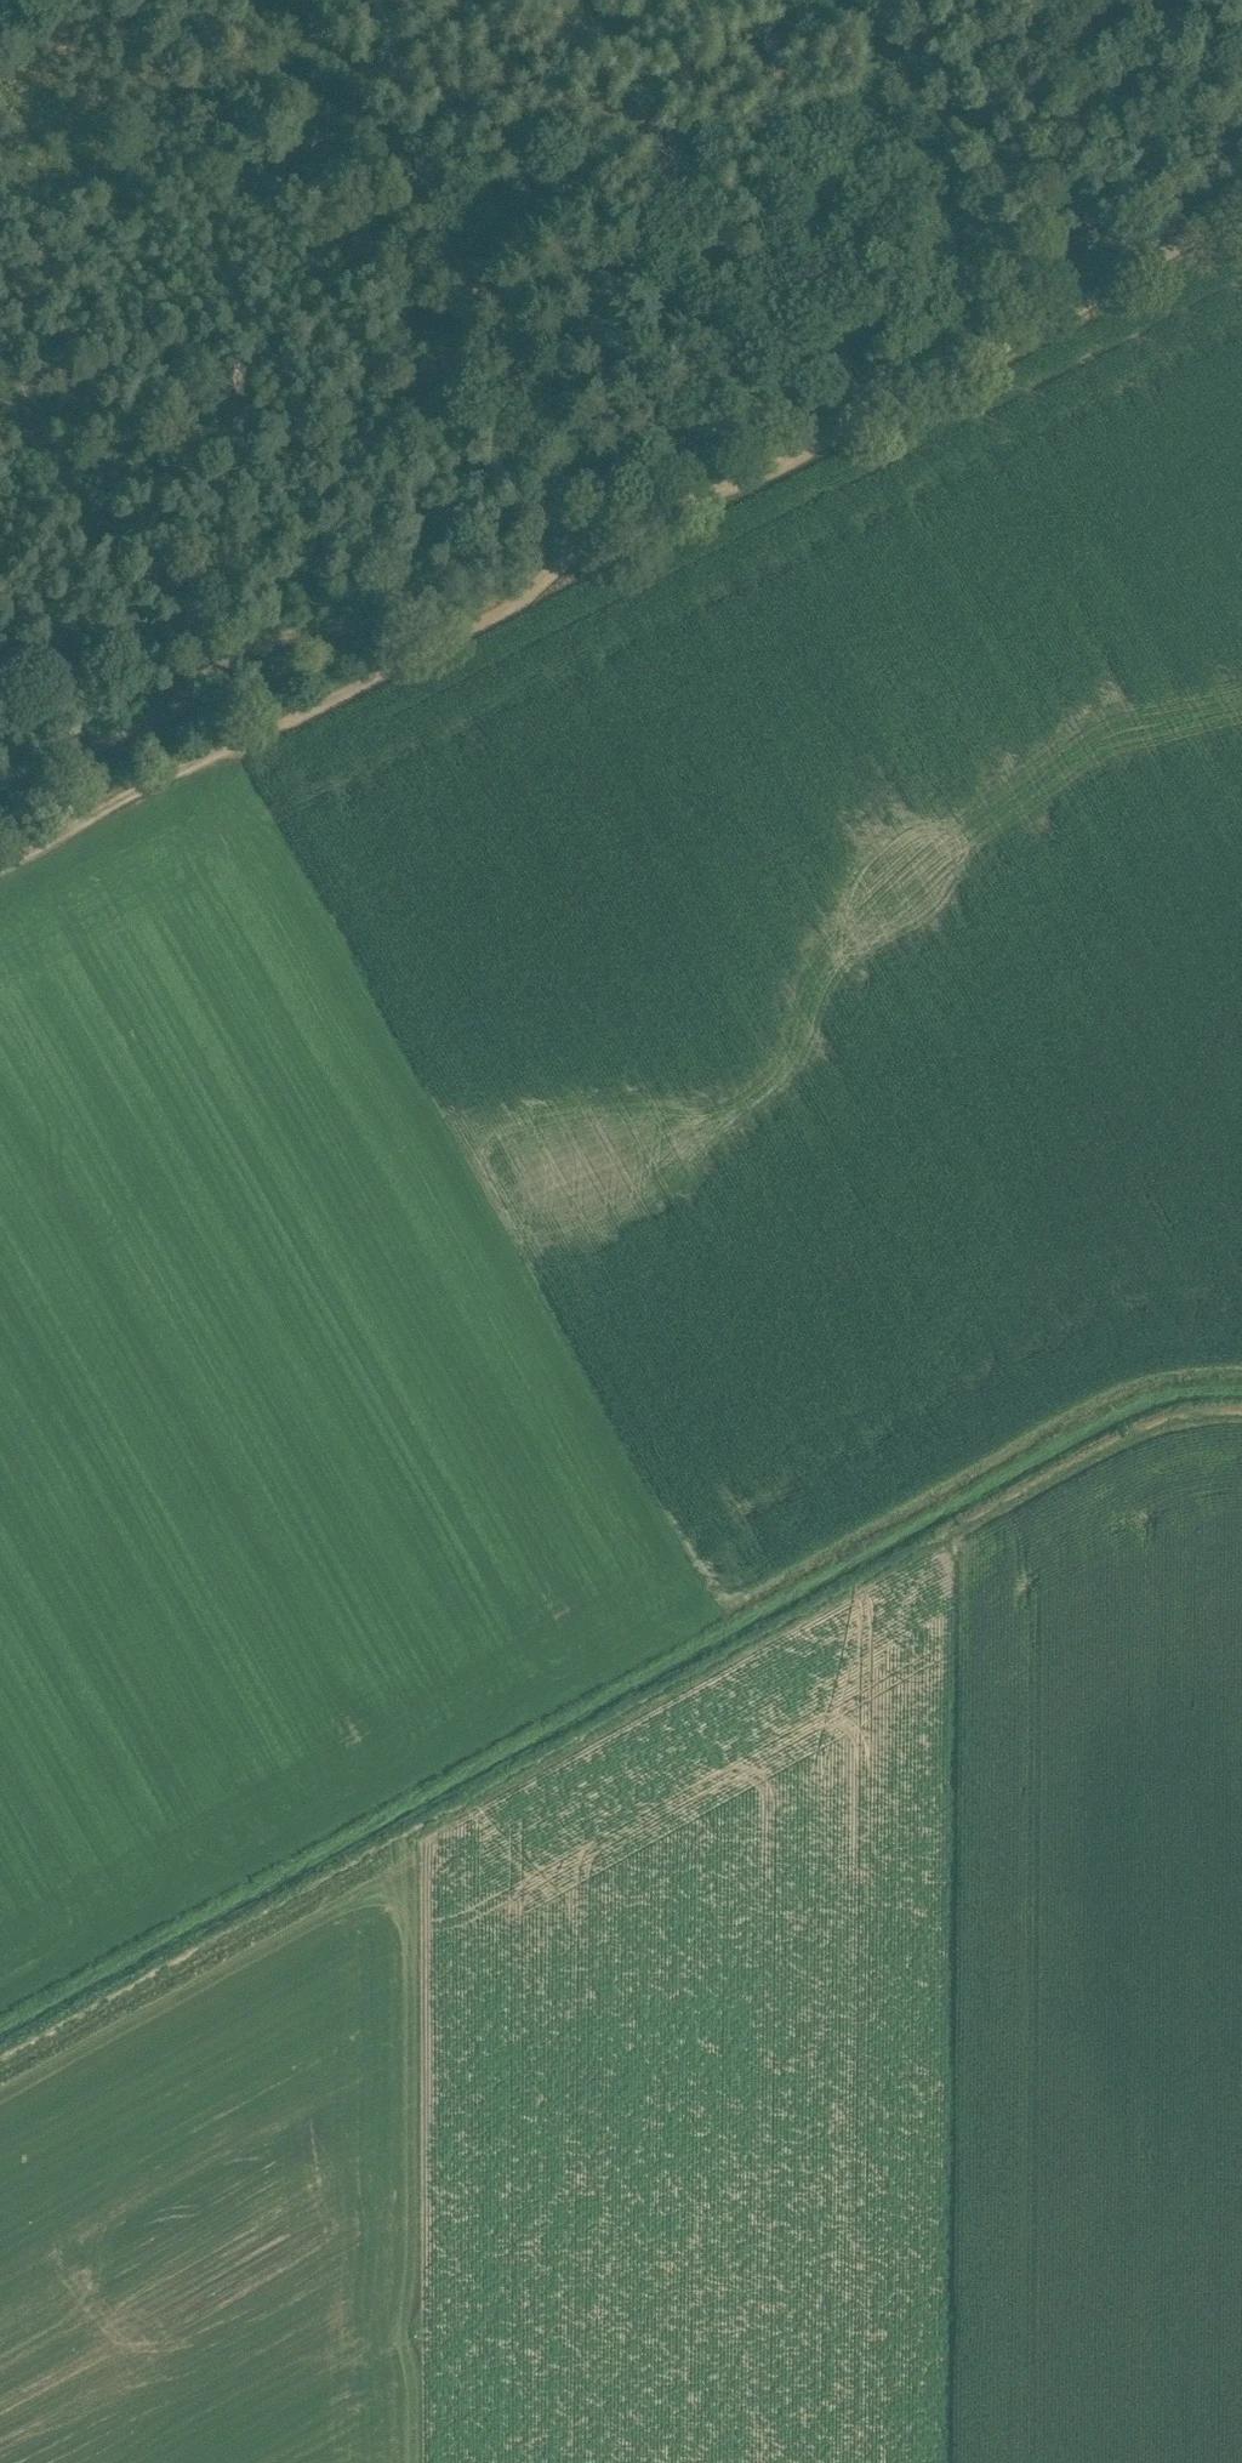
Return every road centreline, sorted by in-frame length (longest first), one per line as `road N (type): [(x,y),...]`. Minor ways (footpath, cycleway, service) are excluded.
road 1 (track): [(1241,221),(1041,318),(0,861)]

